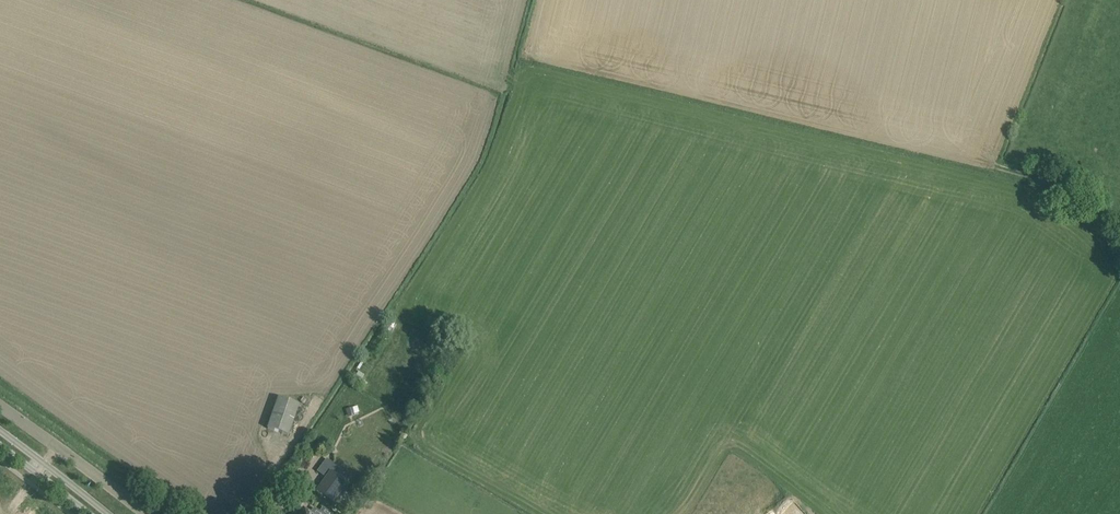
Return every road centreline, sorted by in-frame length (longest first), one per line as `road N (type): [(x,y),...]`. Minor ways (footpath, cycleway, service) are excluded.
road 1 (unclassified): [(144,513),(0,407)]
road 2 (secondary): [(105,513),(0,433)]

